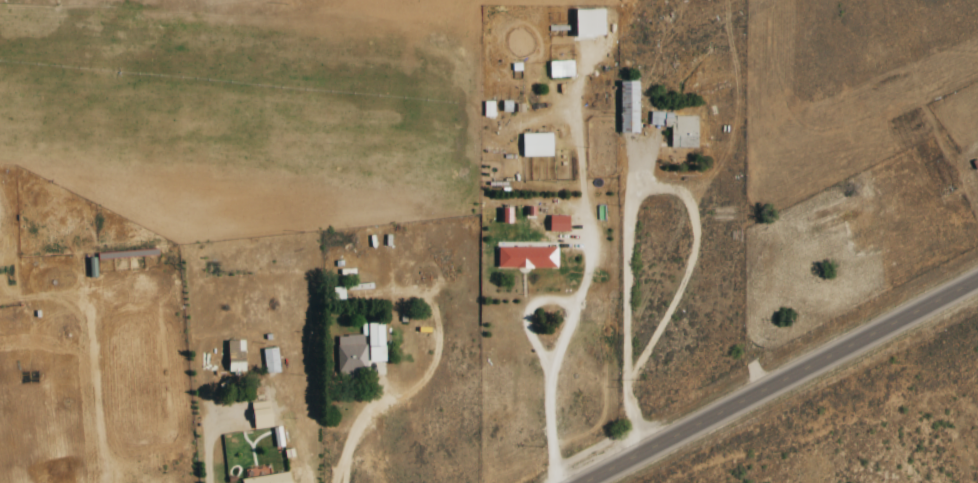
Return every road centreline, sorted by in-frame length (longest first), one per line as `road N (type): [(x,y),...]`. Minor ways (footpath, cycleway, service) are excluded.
road 1 (primary): [(582,482),(977,279)]

